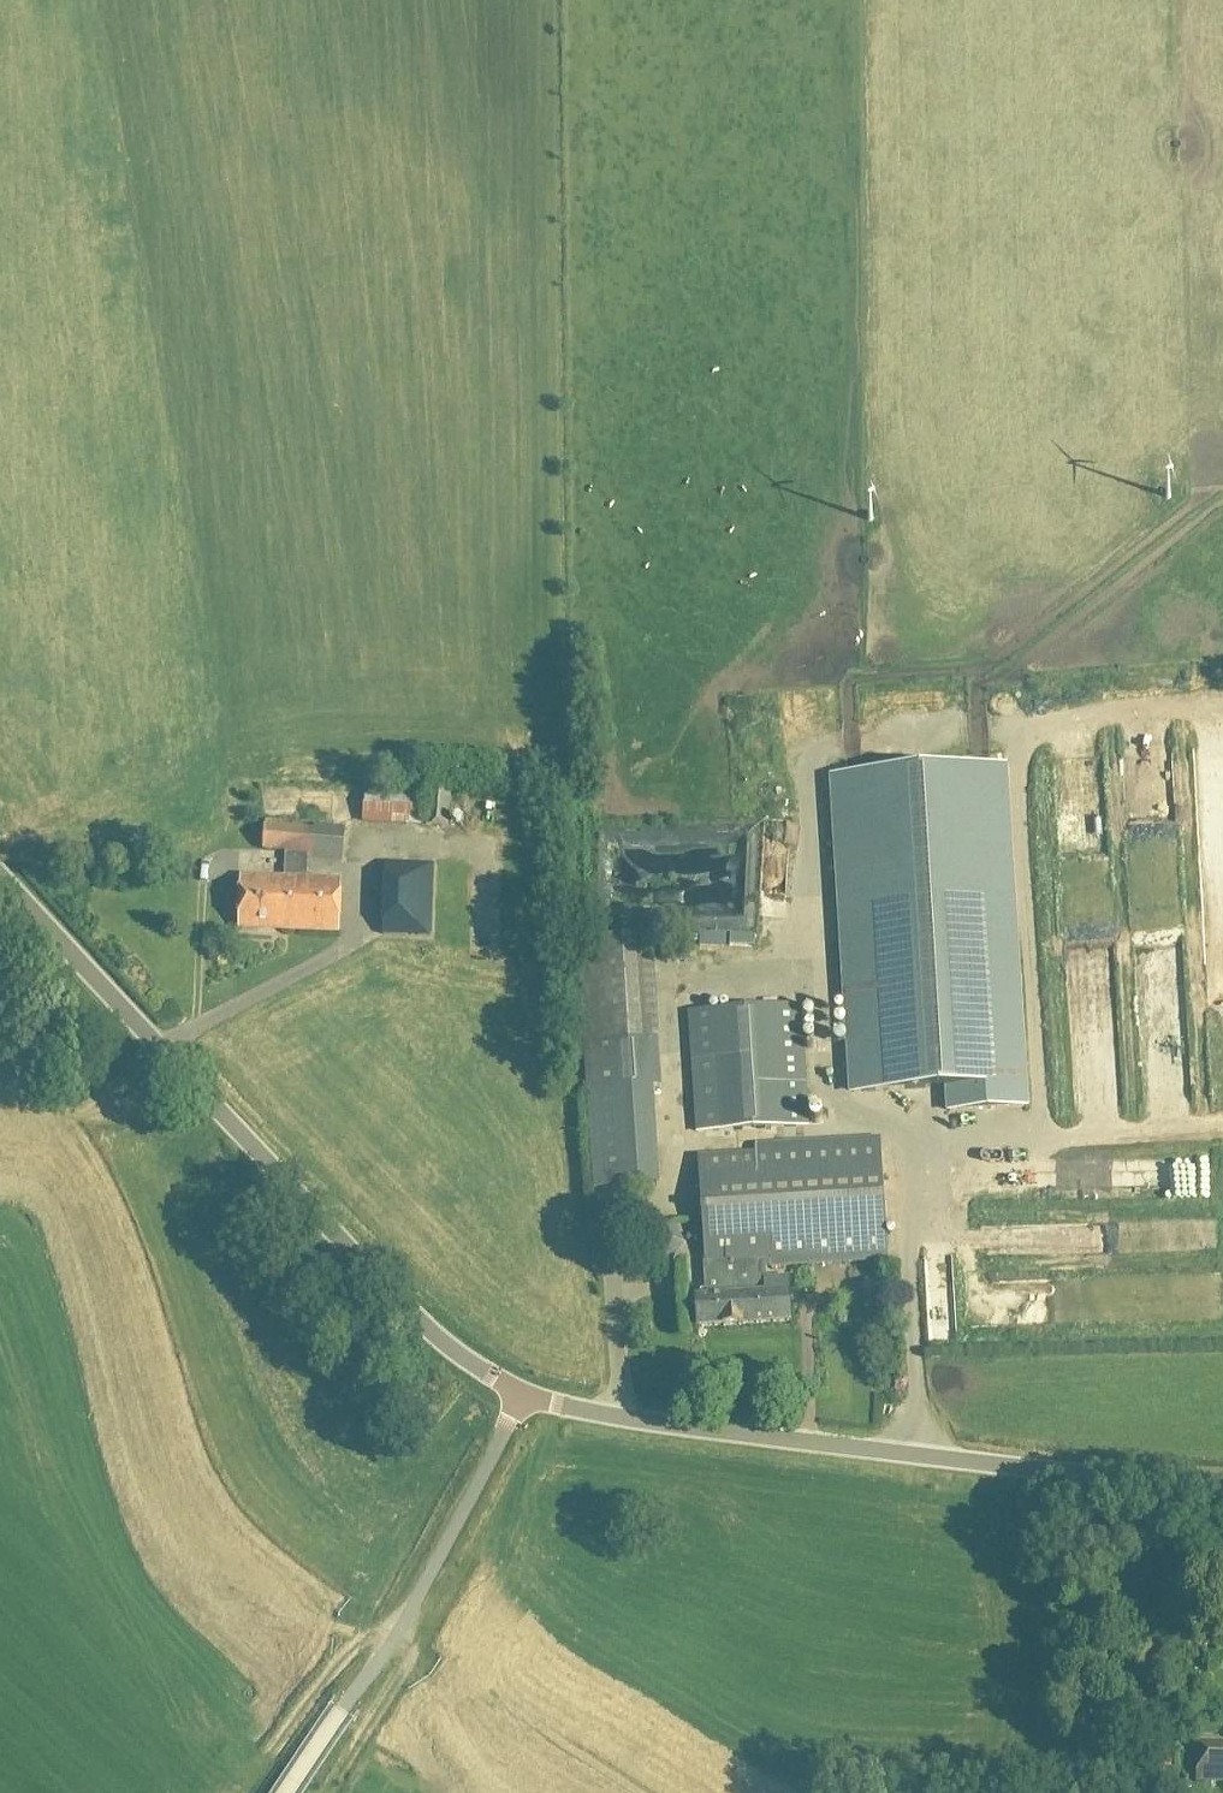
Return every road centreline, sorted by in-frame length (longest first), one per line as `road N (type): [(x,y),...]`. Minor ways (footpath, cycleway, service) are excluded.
road 1 (unclassified): [(523,1394),(476,1368),(369,1270),(0,873)]
road 2 (unclassified): [(1222,1492),(614,1418),(523,1394)]
road 3 (unclassified): [(523,1394),(410,1610),(290,1792)]
road 4 (track): [(1222,500),(1203,502),(993,666),(999,745)]

